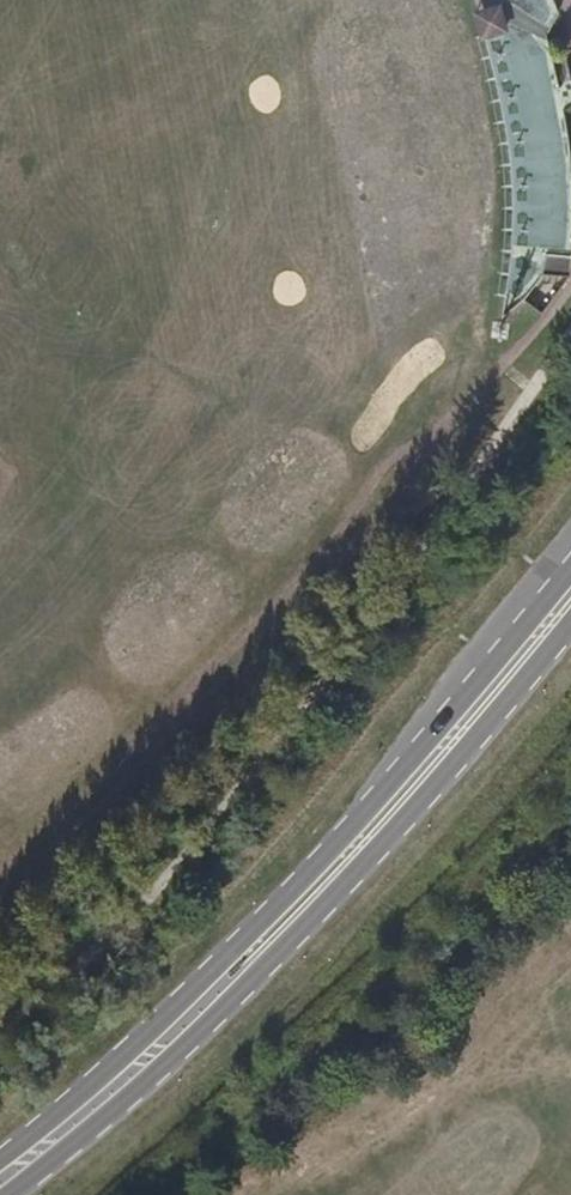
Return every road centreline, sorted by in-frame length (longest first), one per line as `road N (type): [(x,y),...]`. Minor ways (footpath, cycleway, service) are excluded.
road 1 (track): [(0,1029),(63,979),(208,825),(339,660),(570,336)]
road 2 (primary): [(570,569),(322,859),(123,1056),(0,1161)]
road 3 (primary): [(8,1194),(226,1006),(435,784),(570,623)]

